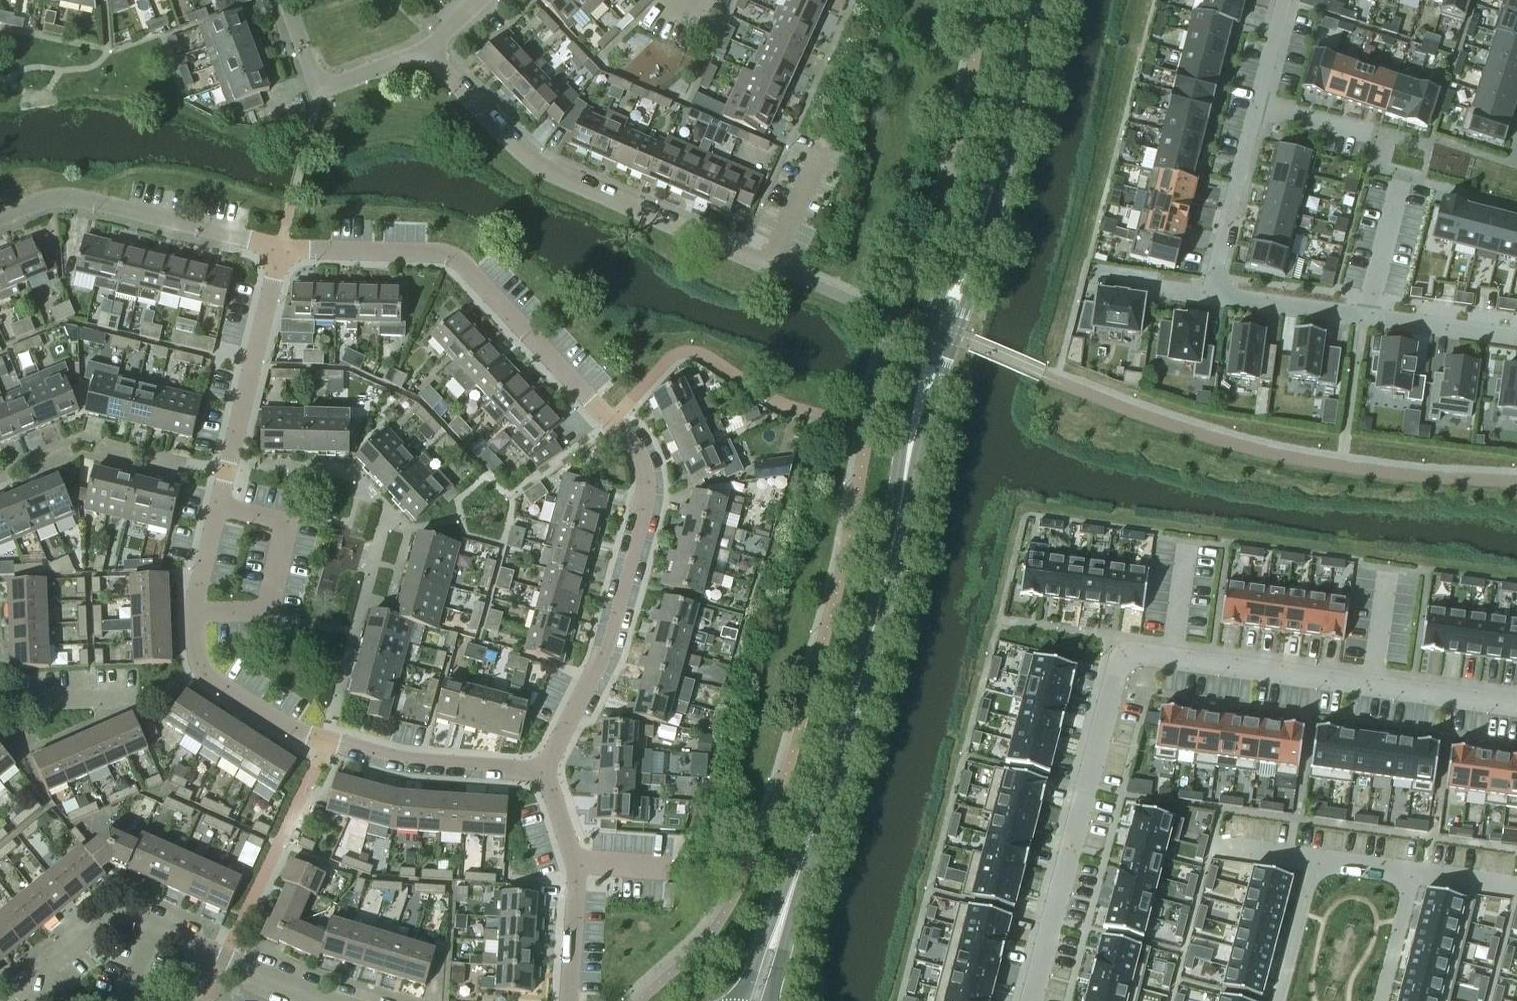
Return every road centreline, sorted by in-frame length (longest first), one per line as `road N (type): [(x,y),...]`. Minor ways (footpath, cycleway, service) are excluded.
road 1 (residential): [(544,770),(412,761),(326,741),(260,713),(199,670),(198,613),(216,509),(283,249)]
road 2 (residential): [(544,770),(608,647),(647,495),(637,460),(467,268),(438,254),(283,249)]
road 3 (residential): [(1516,705),(1127,658),(1031,1000)]
road 4 (secondary): [(788,901),(837,763),(920,402)]
road 5 (residential): [(774,268),(541,168),(427,52)]
road 6 (residential): [(1378,1000),(1409,876),(1316,863),(1279,1000)]
road 7 (residential): [(1210,296),(1516,338)]
road 8 (residential): [(1283,0),(1210,296)]
road 9 (residential): [(283,249),(59,197),(0,221)]
road 10 (secondary): [(970,254),(995,178),(1031,0)]
road 11 (tertiary): [(228,962),(124,916),(104,923),(12,1000)]
road 12 (residential): [(565,1000),(573,865),(544,770)]
road 13 (residential): [(427,52),(318,95),(282,0)]
road 14 (secondary): [(970,254),(926,330),(918,357),(920,402)]
road 15 (secondary): [(920,402),(946,365),(967,305),(970,254)]
road 16 (unclassified): [(774,268),(823,152)]

